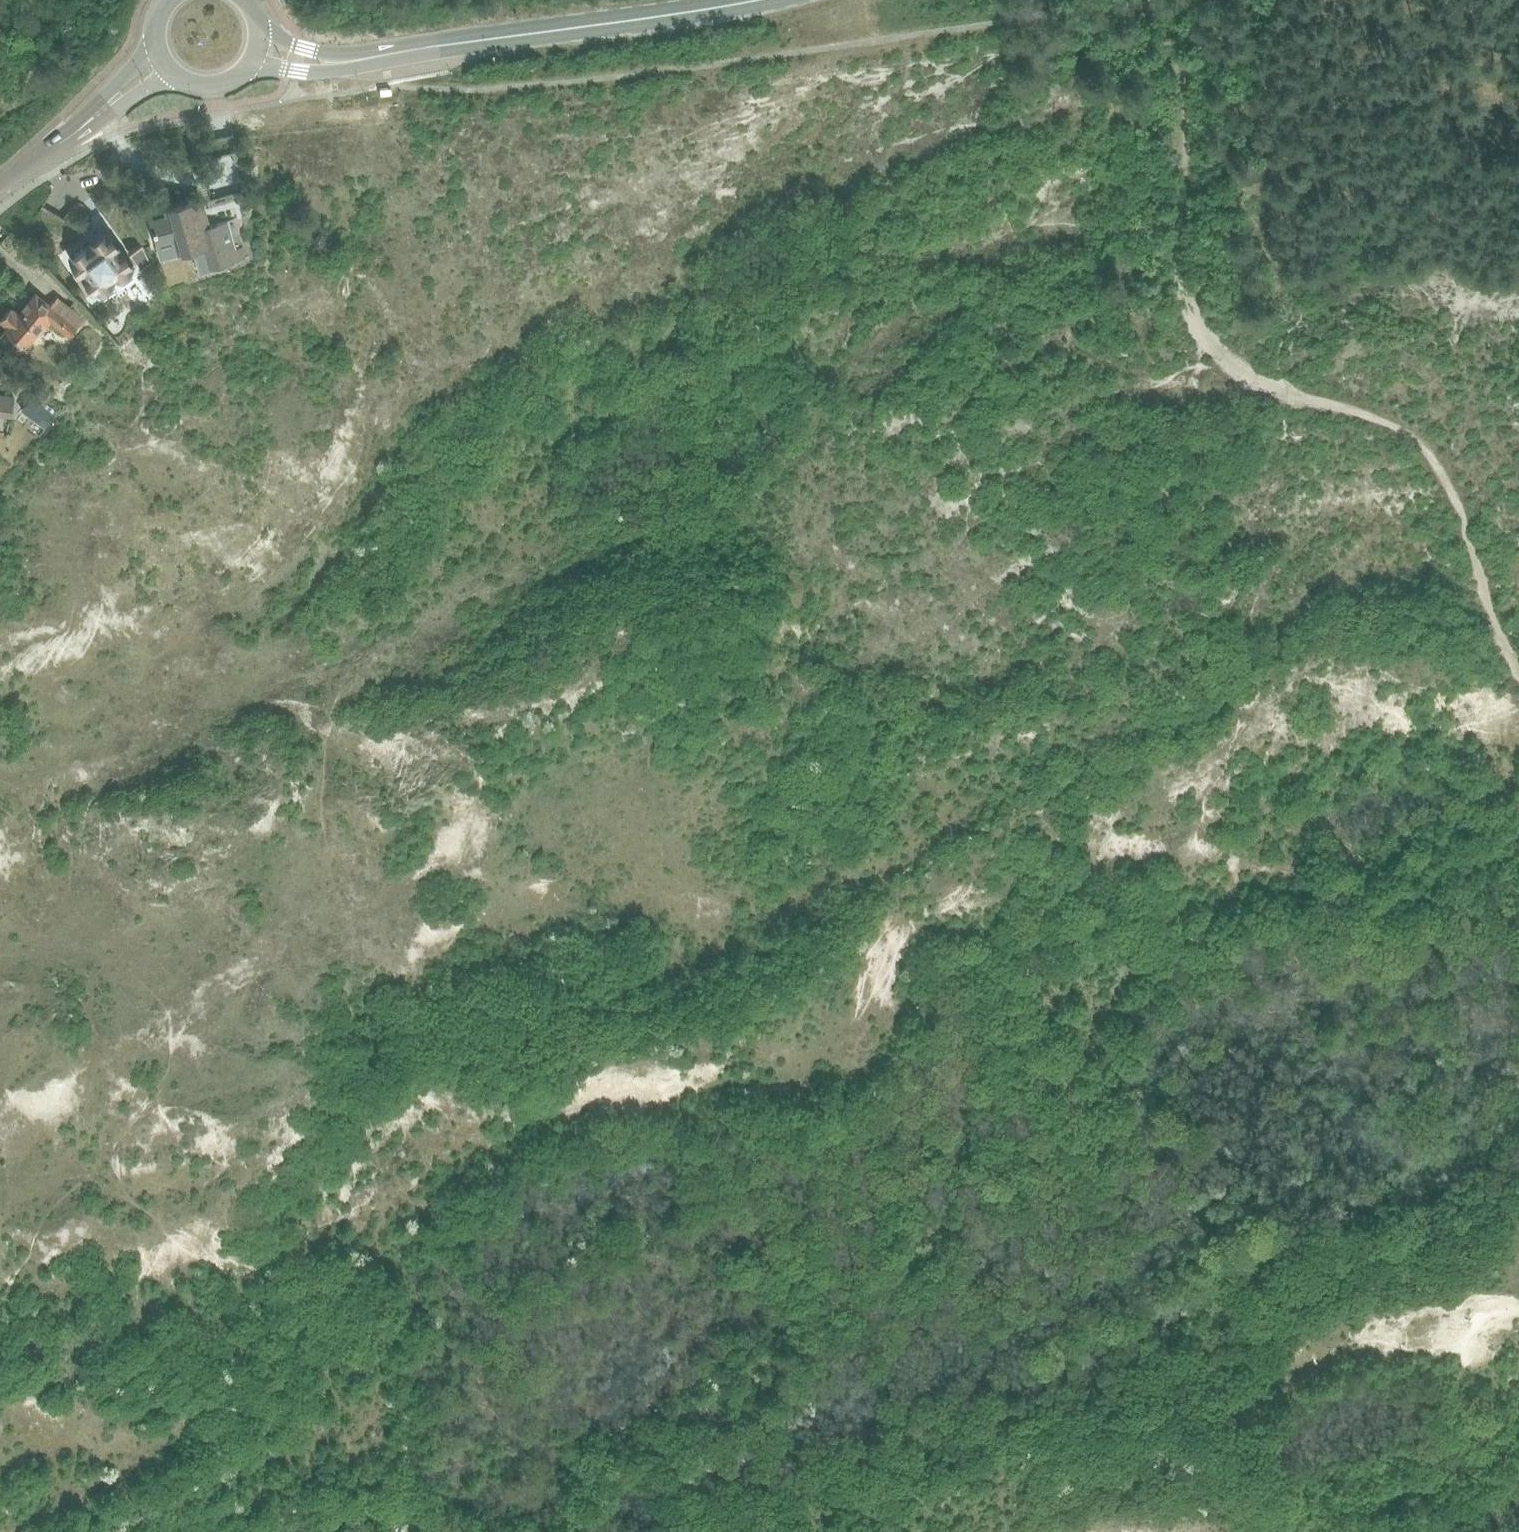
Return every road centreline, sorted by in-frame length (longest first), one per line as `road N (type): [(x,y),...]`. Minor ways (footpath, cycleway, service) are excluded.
road 1 (secondary): [(259,51),(340,64),(758,0)]
road 2 (secondary): [(0,183),(171,67)]

